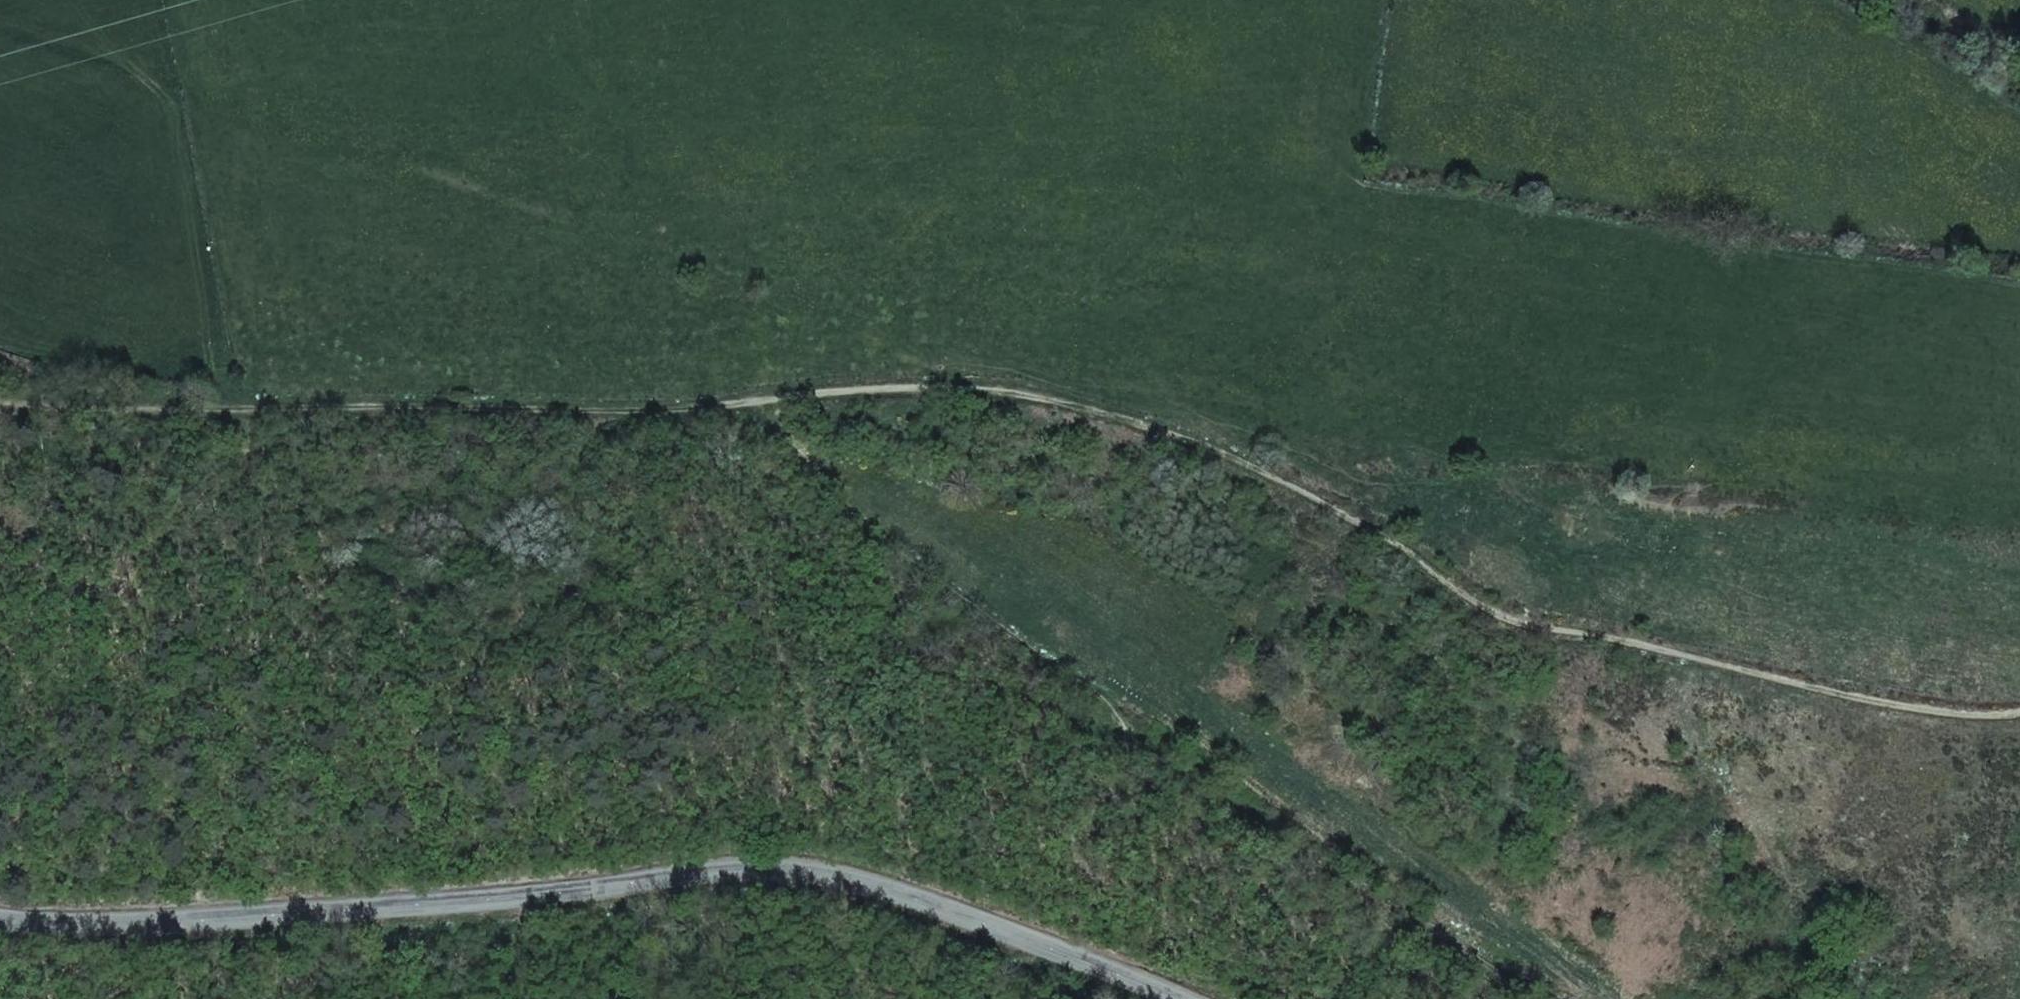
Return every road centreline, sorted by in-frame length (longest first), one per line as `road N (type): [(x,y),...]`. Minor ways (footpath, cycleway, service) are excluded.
road 1 (track): [(0,402),(326,422),(750,414),(1023,392),(1306,497),(1502,626),(1586,629),(1924,713),(2019,707)]
road 2 (tertiary): [(0,930),(256,950),(815,887),(1052,970),(1110,998)]

